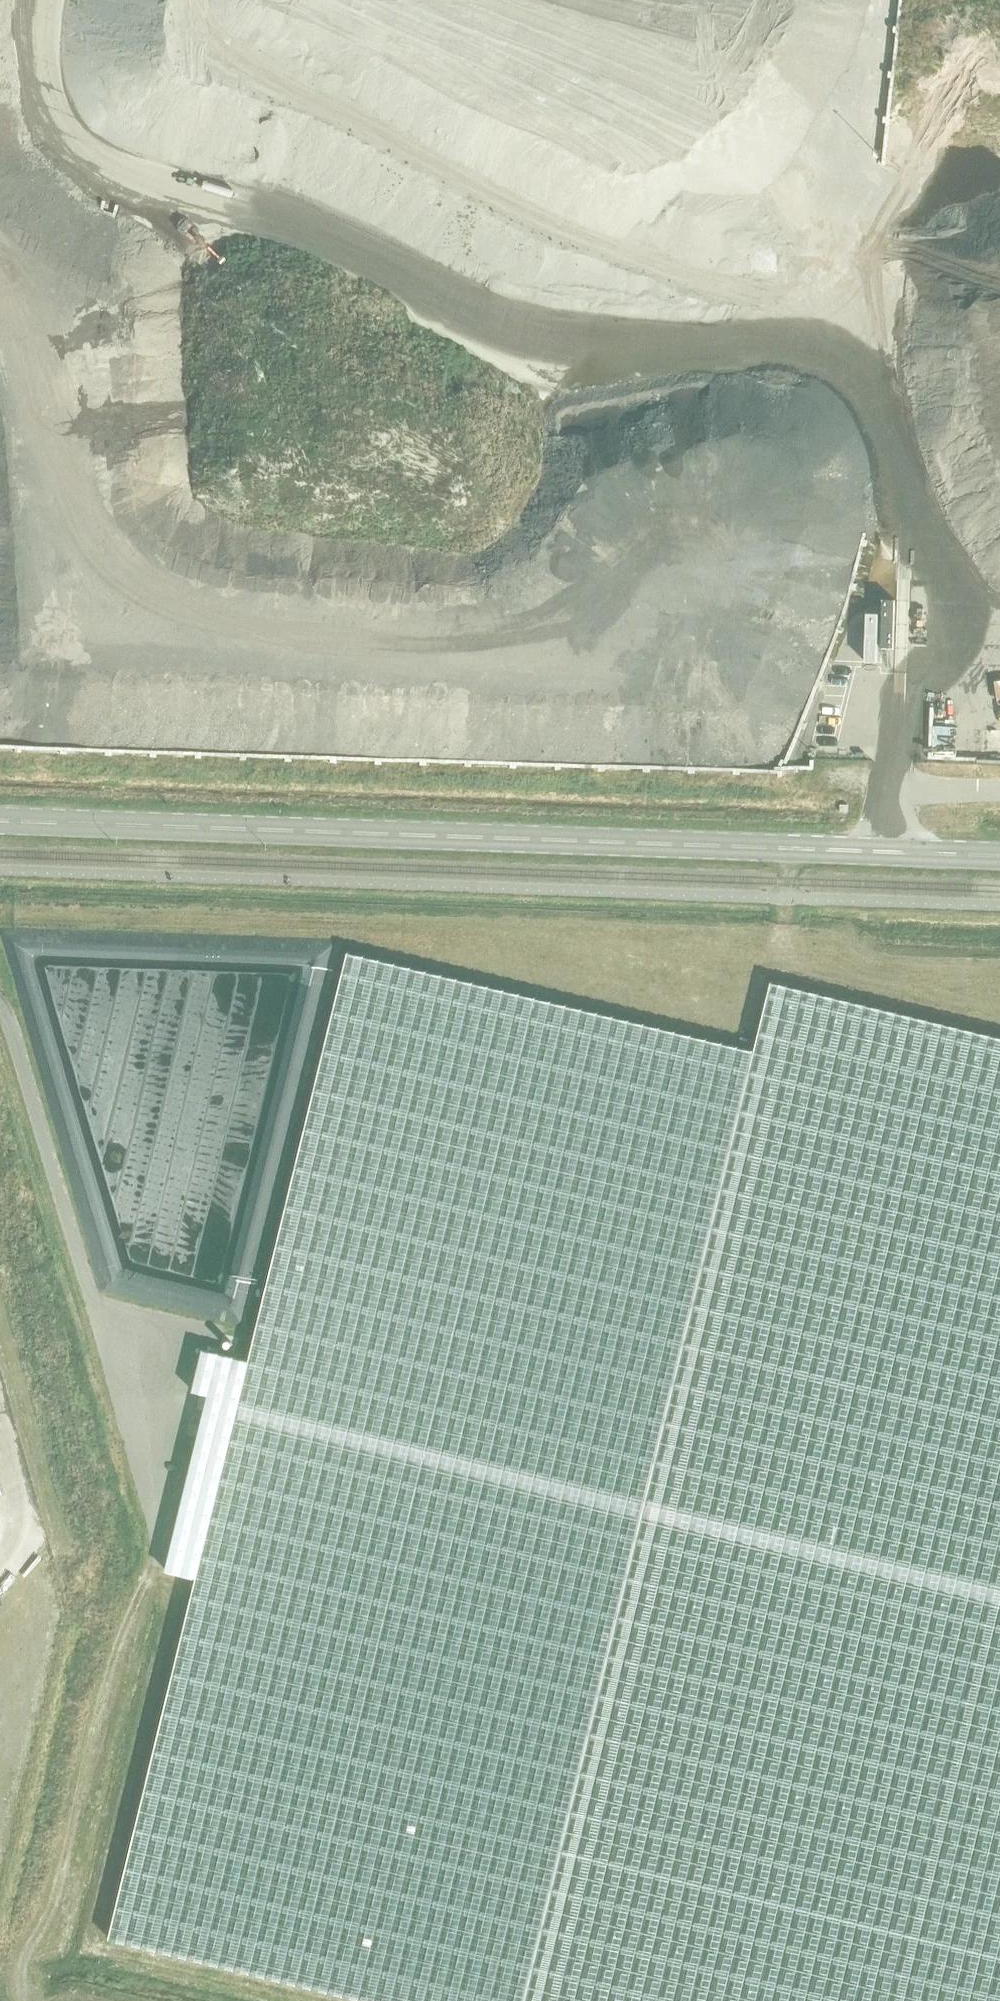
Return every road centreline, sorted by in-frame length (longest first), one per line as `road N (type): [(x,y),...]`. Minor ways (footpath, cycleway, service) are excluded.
road 1 (unclassified): [(0,820),(999,855)]

